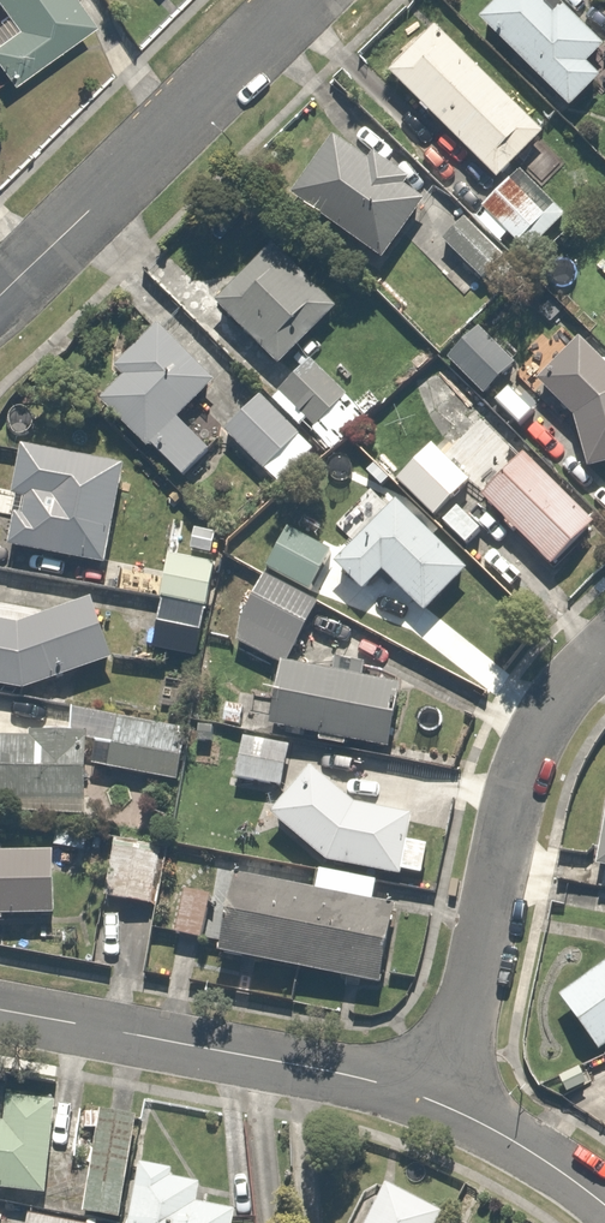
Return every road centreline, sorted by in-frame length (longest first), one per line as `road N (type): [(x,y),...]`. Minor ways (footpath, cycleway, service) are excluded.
road 1 (residential): [(441,1104),(527,753),(556,704),(604,651)]
road 2 (residential): [(0,1011),(367,1079),(441,1104)]
road 3 (residential): [(0,297),(308,0)]
road 4 (residential): [(441,1104),(517,1143),(604,1205)]

